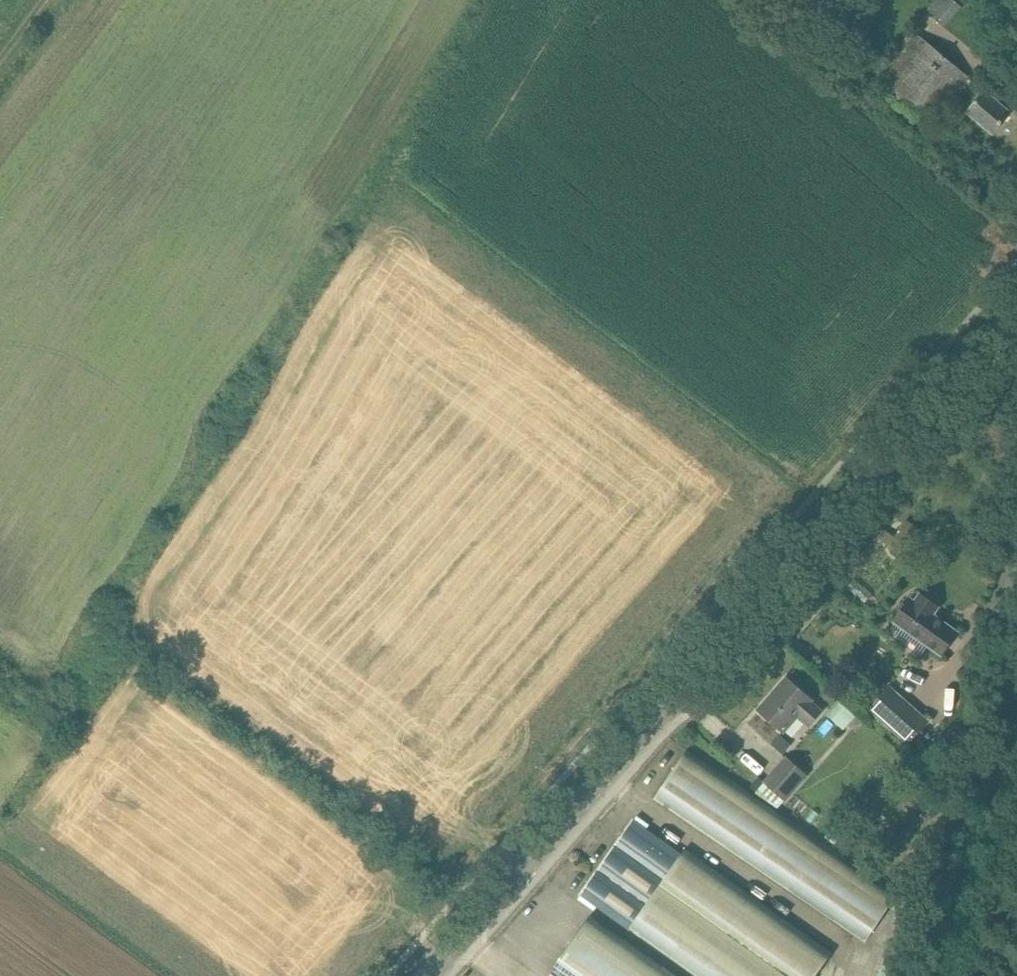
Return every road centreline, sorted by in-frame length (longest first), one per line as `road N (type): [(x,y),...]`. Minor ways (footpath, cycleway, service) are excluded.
road 1 (tertiary): [(430,975),(1016,307)]

